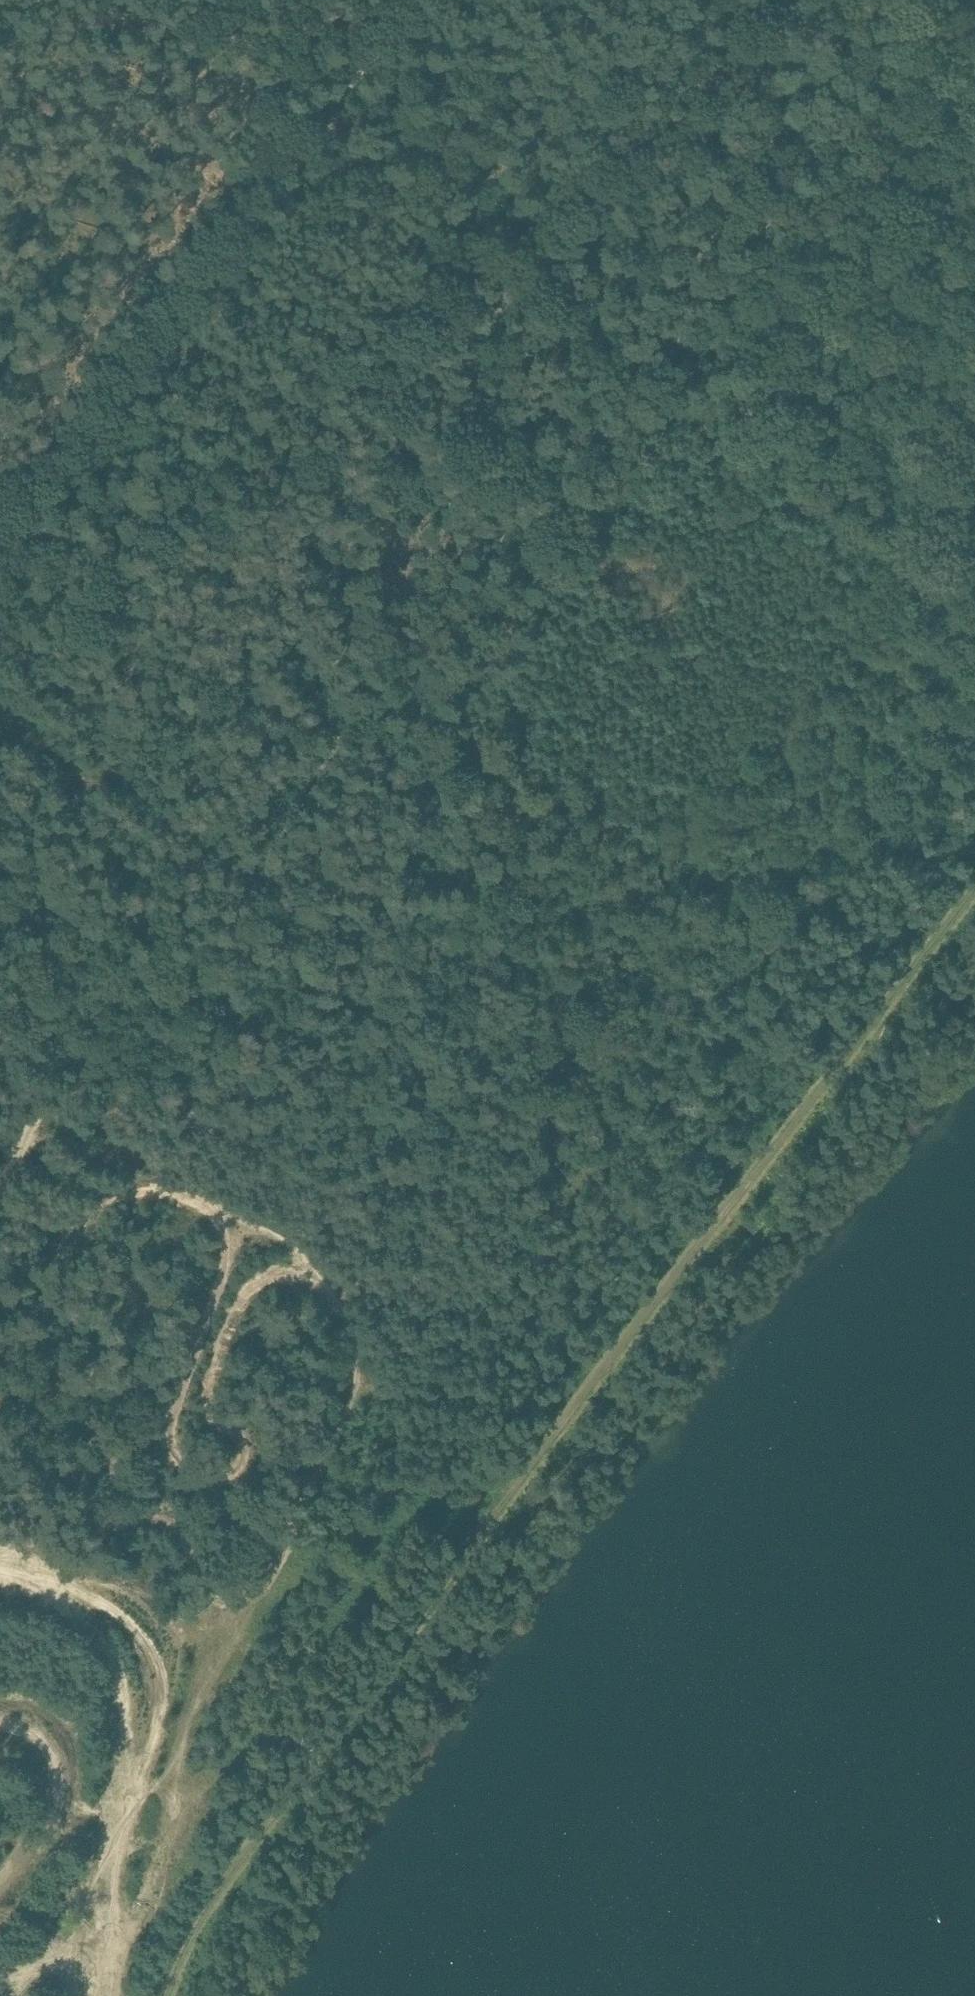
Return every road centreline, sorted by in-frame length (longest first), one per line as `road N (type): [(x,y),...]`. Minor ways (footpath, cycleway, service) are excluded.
road 1 (unclassified): [(170,1995),(222,1887),(302,1776),(974,904)]
road 2 (track): [(301,148),(0,537)]
road 3 (track): [(416,0),(301,148)]

